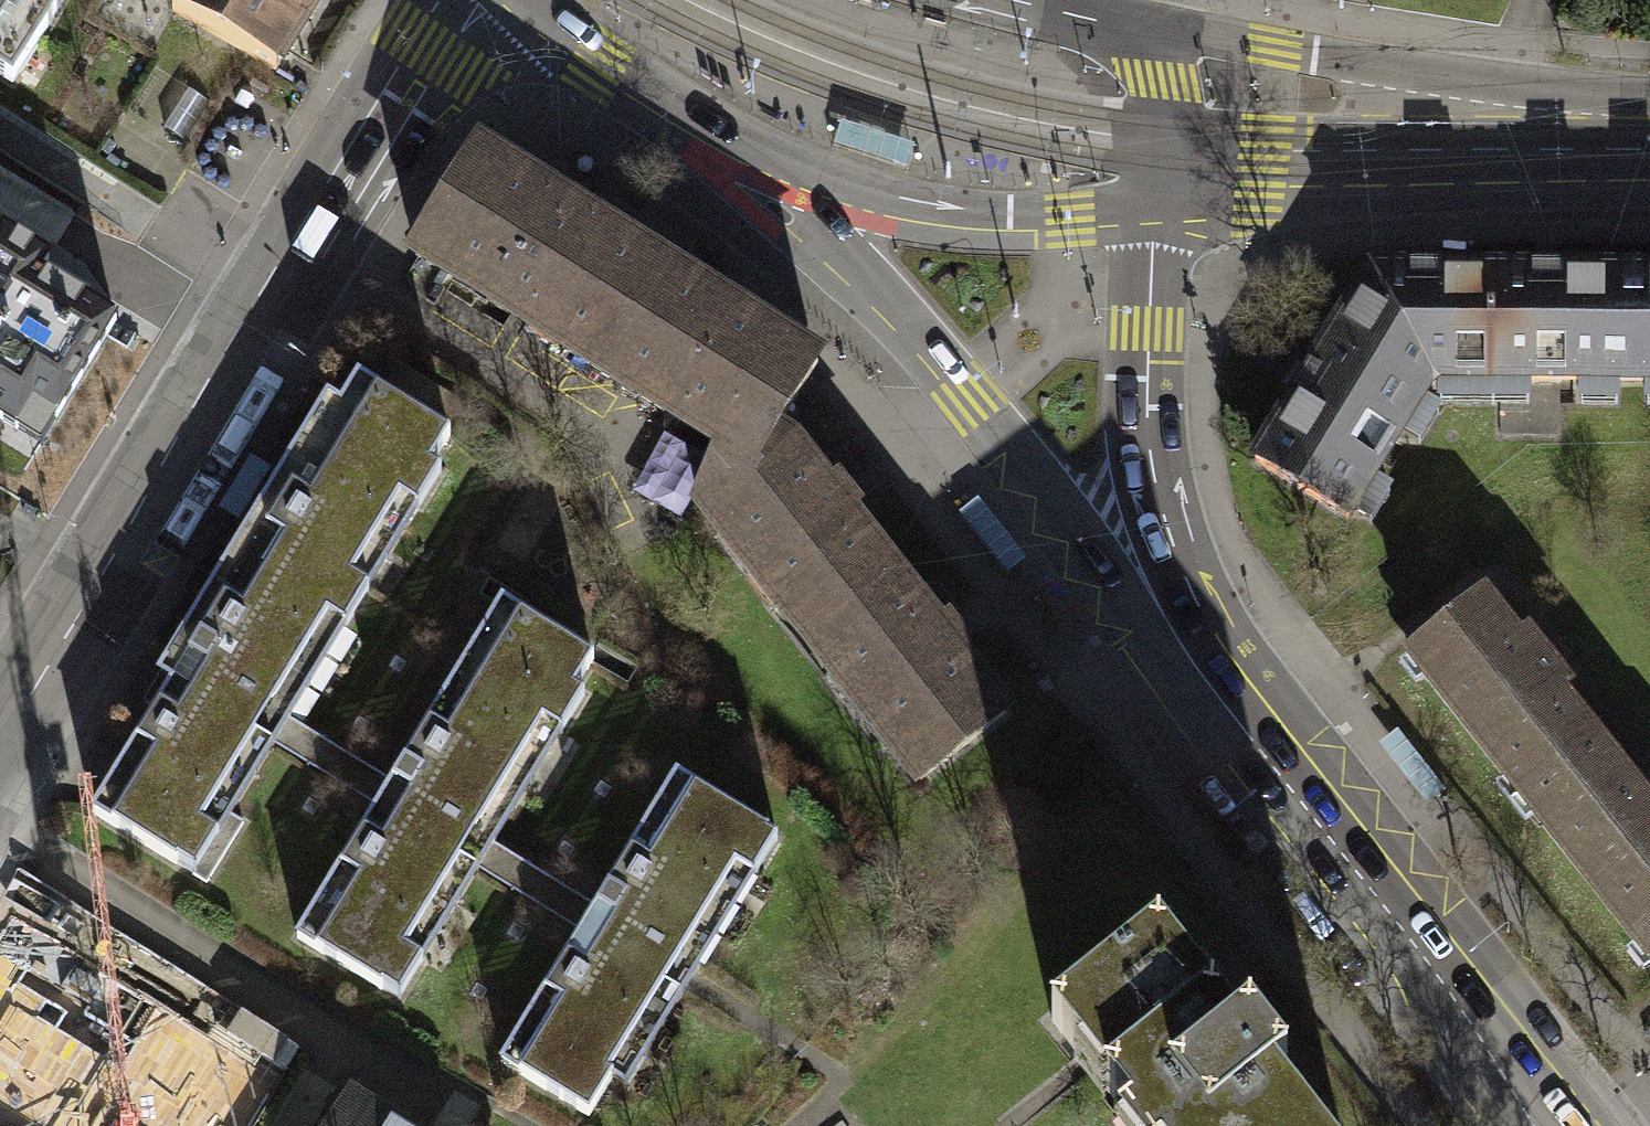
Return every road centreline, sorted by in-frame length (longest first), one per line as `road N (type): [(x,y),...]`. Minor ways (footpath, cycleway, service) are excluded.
road 1 (residential): [(444,0),(0,735)]
road 2 (secondary): [(714,127),(967,389),(1131,604),(1239,718)]
road 3 (secondary): [(1239,718),(1149,475),(1141,367),(1152,214)]
road 4 (secondary): [(1557,1125),(1239,718)]
road 5 (secondary): [(714,127),(834,176),(946,207),(1058,218),(1152,214)]
road 6 (secondary): [(1517,148),(1416,86),(1267,49),(1126,29)]
road 7 (secondary): [(1152,214),(1252,209),(1438,182),(1517,148)]
road 8 (secondary): [(565,0),(599,53),(714,127)]
road 9 (secondary): [(1152,214),(1157,121),(1150,81),(1126,29)]
road 10 (secondary): [(1649,148),(1517,148)]

